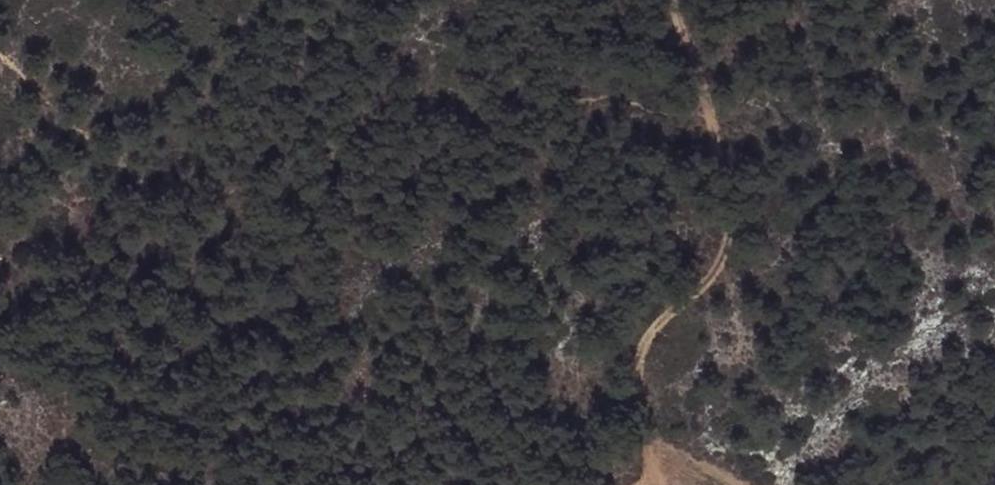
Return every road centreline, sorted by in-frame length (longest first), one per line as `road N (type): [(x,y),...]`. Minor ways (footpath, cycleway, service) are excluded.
road 1 (track): [(687,0),(719,107),(741,246),(664,318),(642,408),(713,484)]

